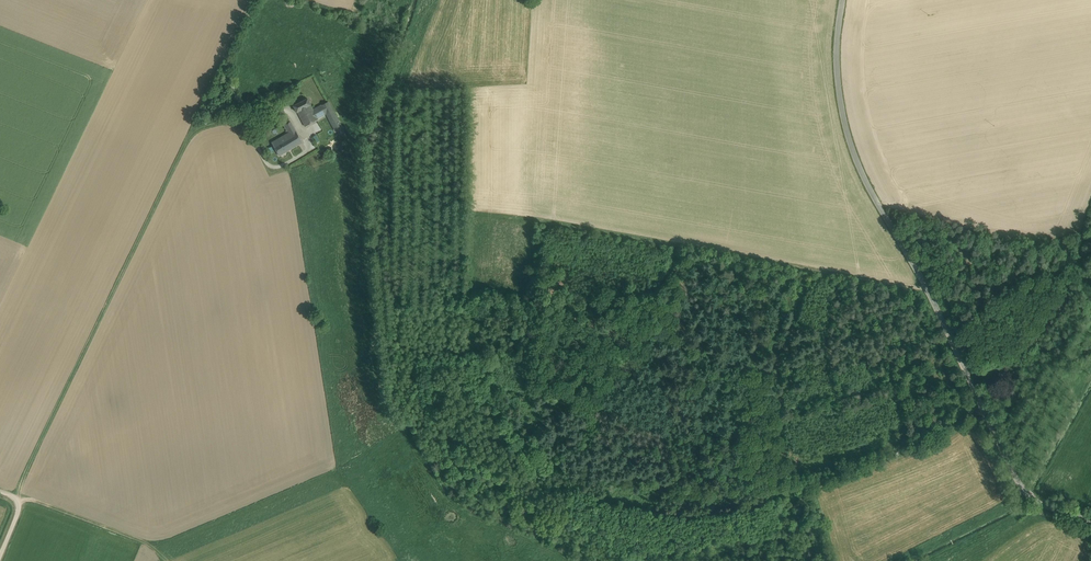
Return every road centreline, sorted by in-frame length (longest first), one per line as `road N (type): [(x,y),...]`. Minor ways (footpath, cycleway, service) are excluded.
road 1 (tertiary): [(1090,523),(1034,502),(1018,481),(873,196),(844,121),(837,57),(842,0)]
road 2 (track): [(12,498),(197,124),(242,113)]
road 3 (track): [(535,220),(927,290)]
road 4 (unclassified): [(255,0),(229,54),(242,113)]

